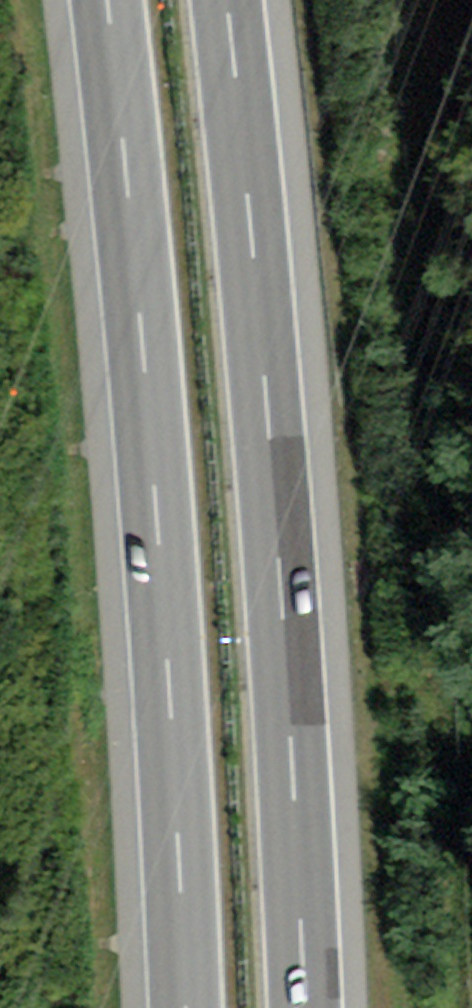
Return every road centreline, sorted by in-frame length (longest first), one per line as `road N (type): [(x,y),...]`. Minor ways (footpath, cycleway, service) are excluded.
road 1 (motorway): [(302,1007),(280,616),(224,0)]
road 2 (motorway): [(108,0),(167,637),(184,1007)]

